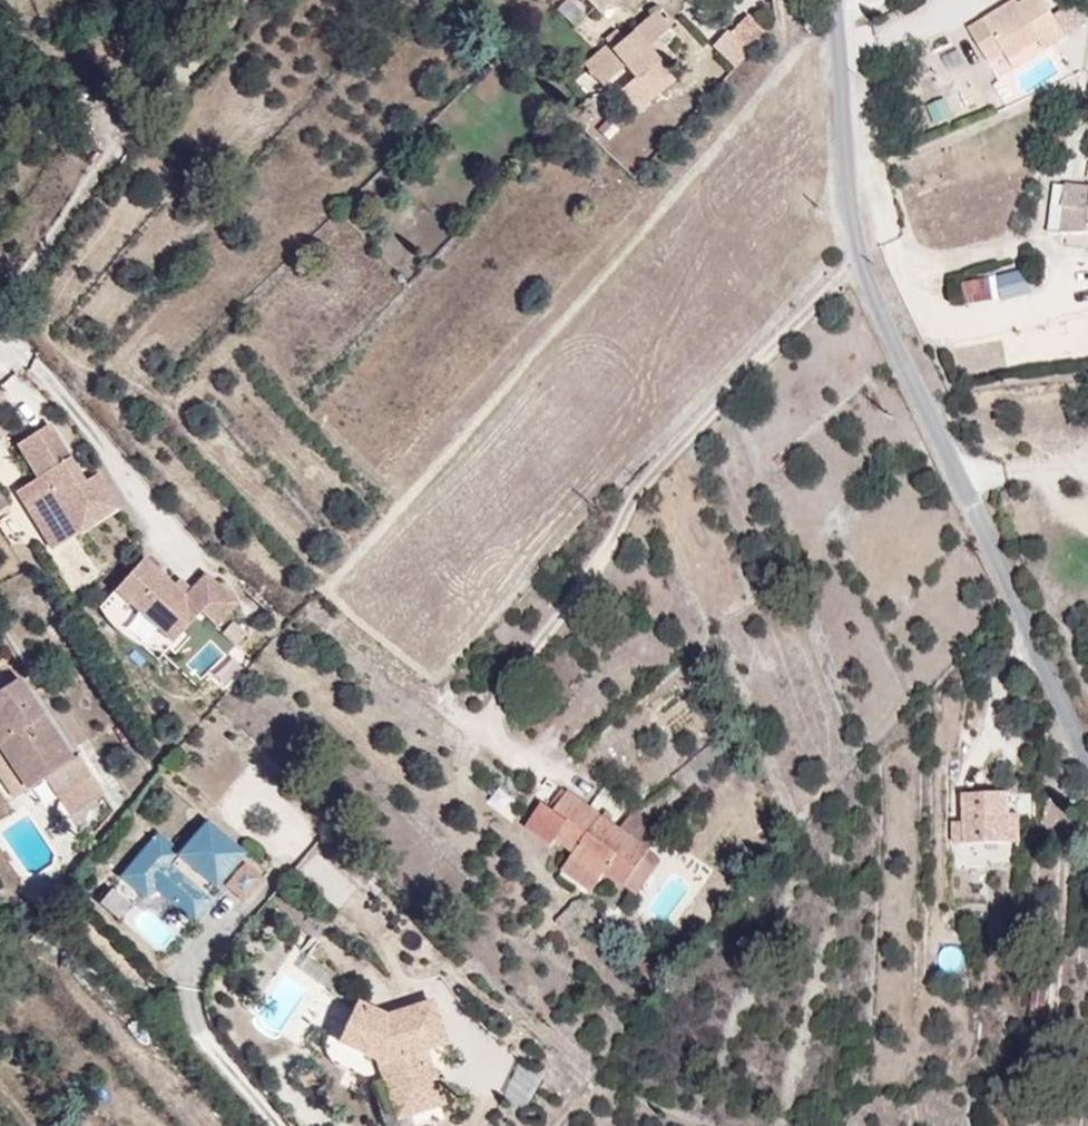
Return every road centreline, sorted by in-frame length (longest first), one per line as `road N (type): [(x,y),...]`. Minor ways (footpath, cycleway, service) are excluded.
road 1 (unclassified): [(1087,763),(861,267),(839,0)]

